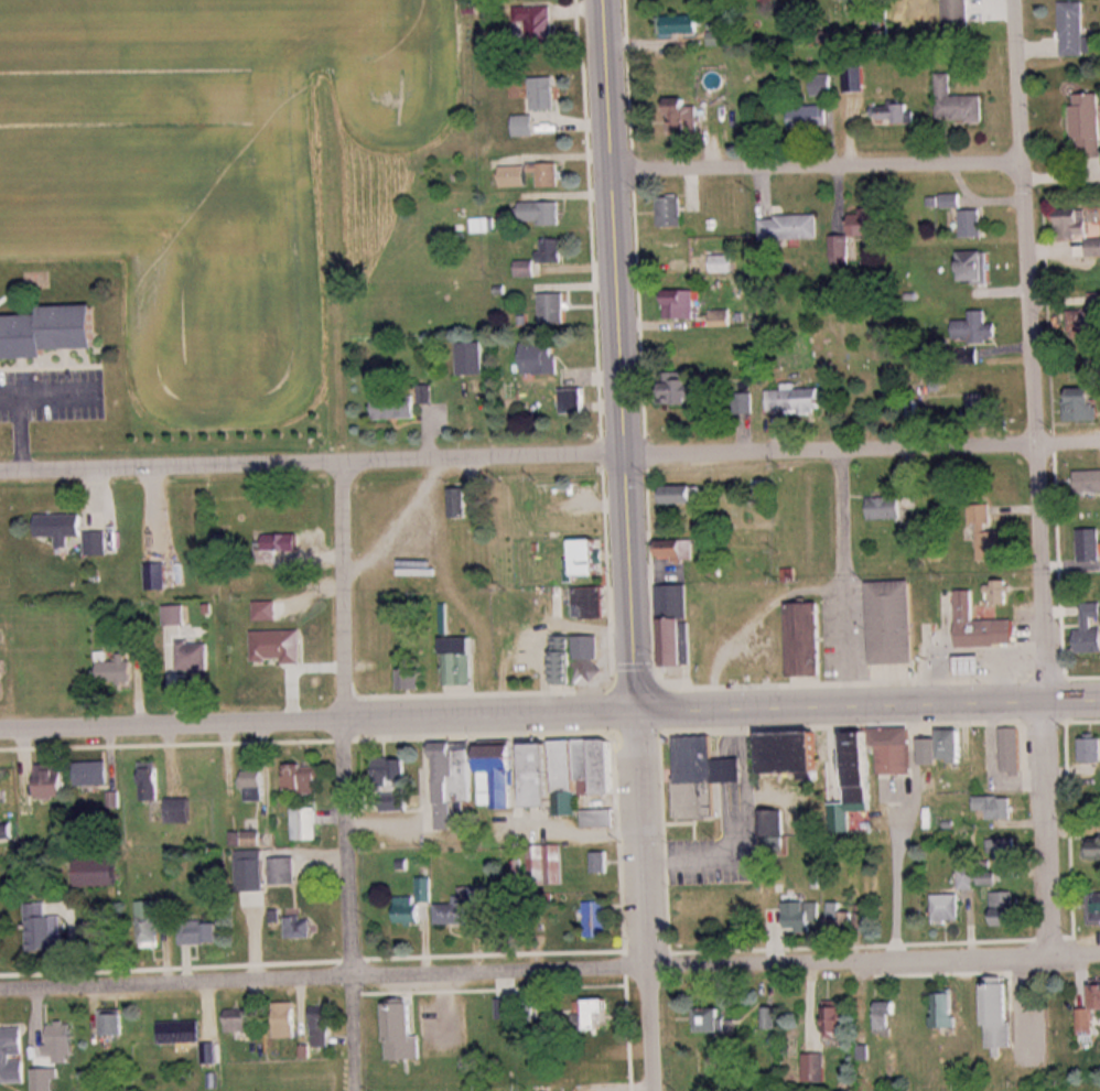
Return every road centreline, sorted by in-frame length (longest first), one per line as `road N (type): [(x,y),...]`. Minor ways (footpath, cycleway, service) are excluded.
road 1 (residential): [(1052,954),(1014,0)]
road 2 (secondary): [(638,711),(603,0)]
road 3 (residential): [(651,965),(0,988)]
road 4 (residential): [(0,730),(638,711)]
road 5 (residential): [(0,478),(626,453)]
road 6 (residential): [(356,1090),(344,466)]
road 7 (residential): [(626,453),(1099,443)]
road 8 (secondary): [(638,711),(1099,699)]
road 9 (residential): [(651,965),(1099,953)]
road 10 (residential): [(613,169),(1022,161)]
road 11 (residential): [(657,1090),(638,711)]

